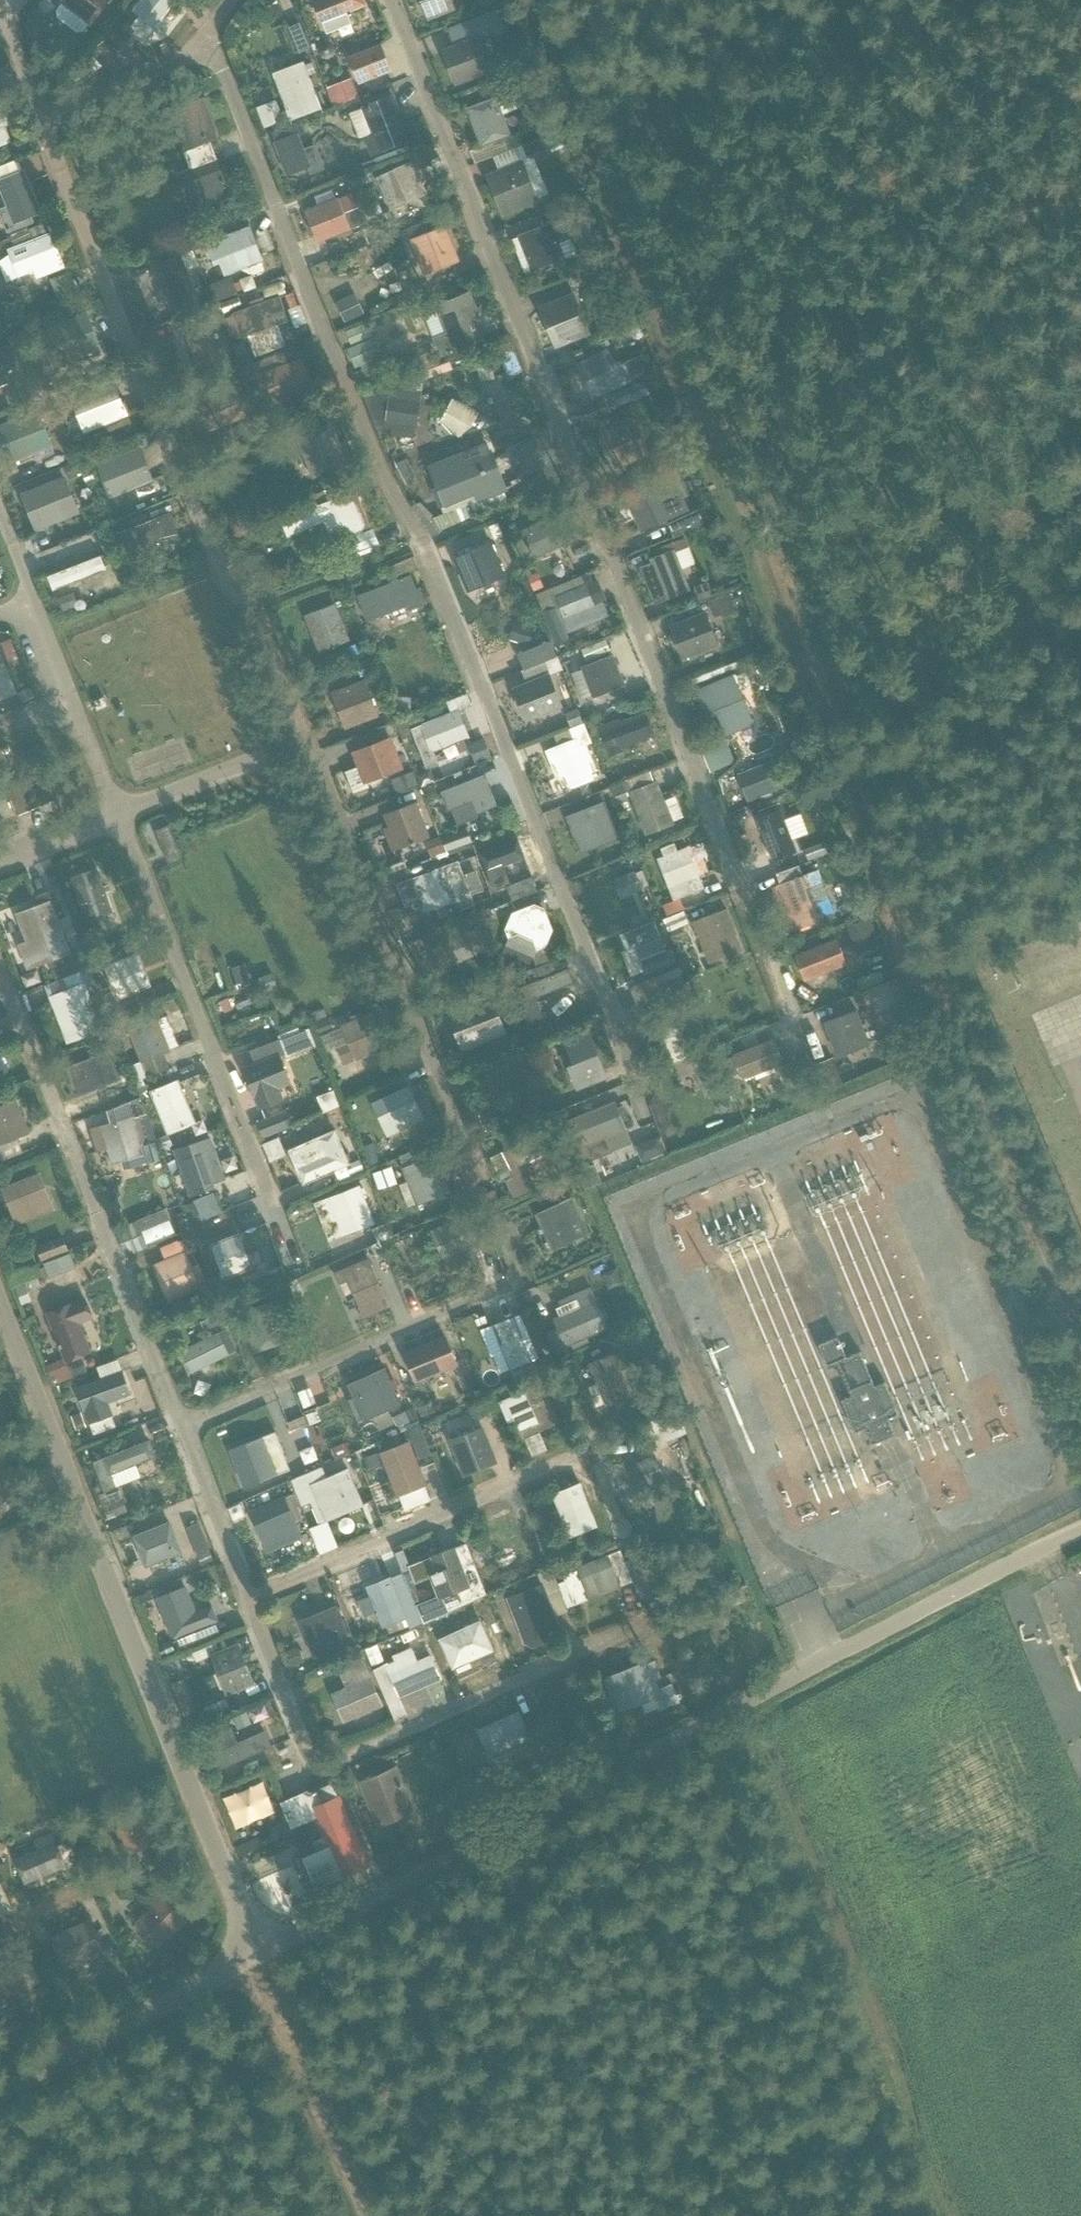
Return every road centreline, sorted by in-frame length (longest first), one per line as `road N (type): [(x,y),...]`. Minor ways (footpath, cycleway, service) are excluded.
road 1 (track): [(1080,1367),(532,0)]
road 2 (unclassified): [(256,1948),(319,1926),(1080,1532)]
road 3 (unclassified): [(0,1307),(256,1948)]
road 4 (unclassified): [(0,2091),(256,1948)]
road 5 (track): [(1080,884),(909,951)]

